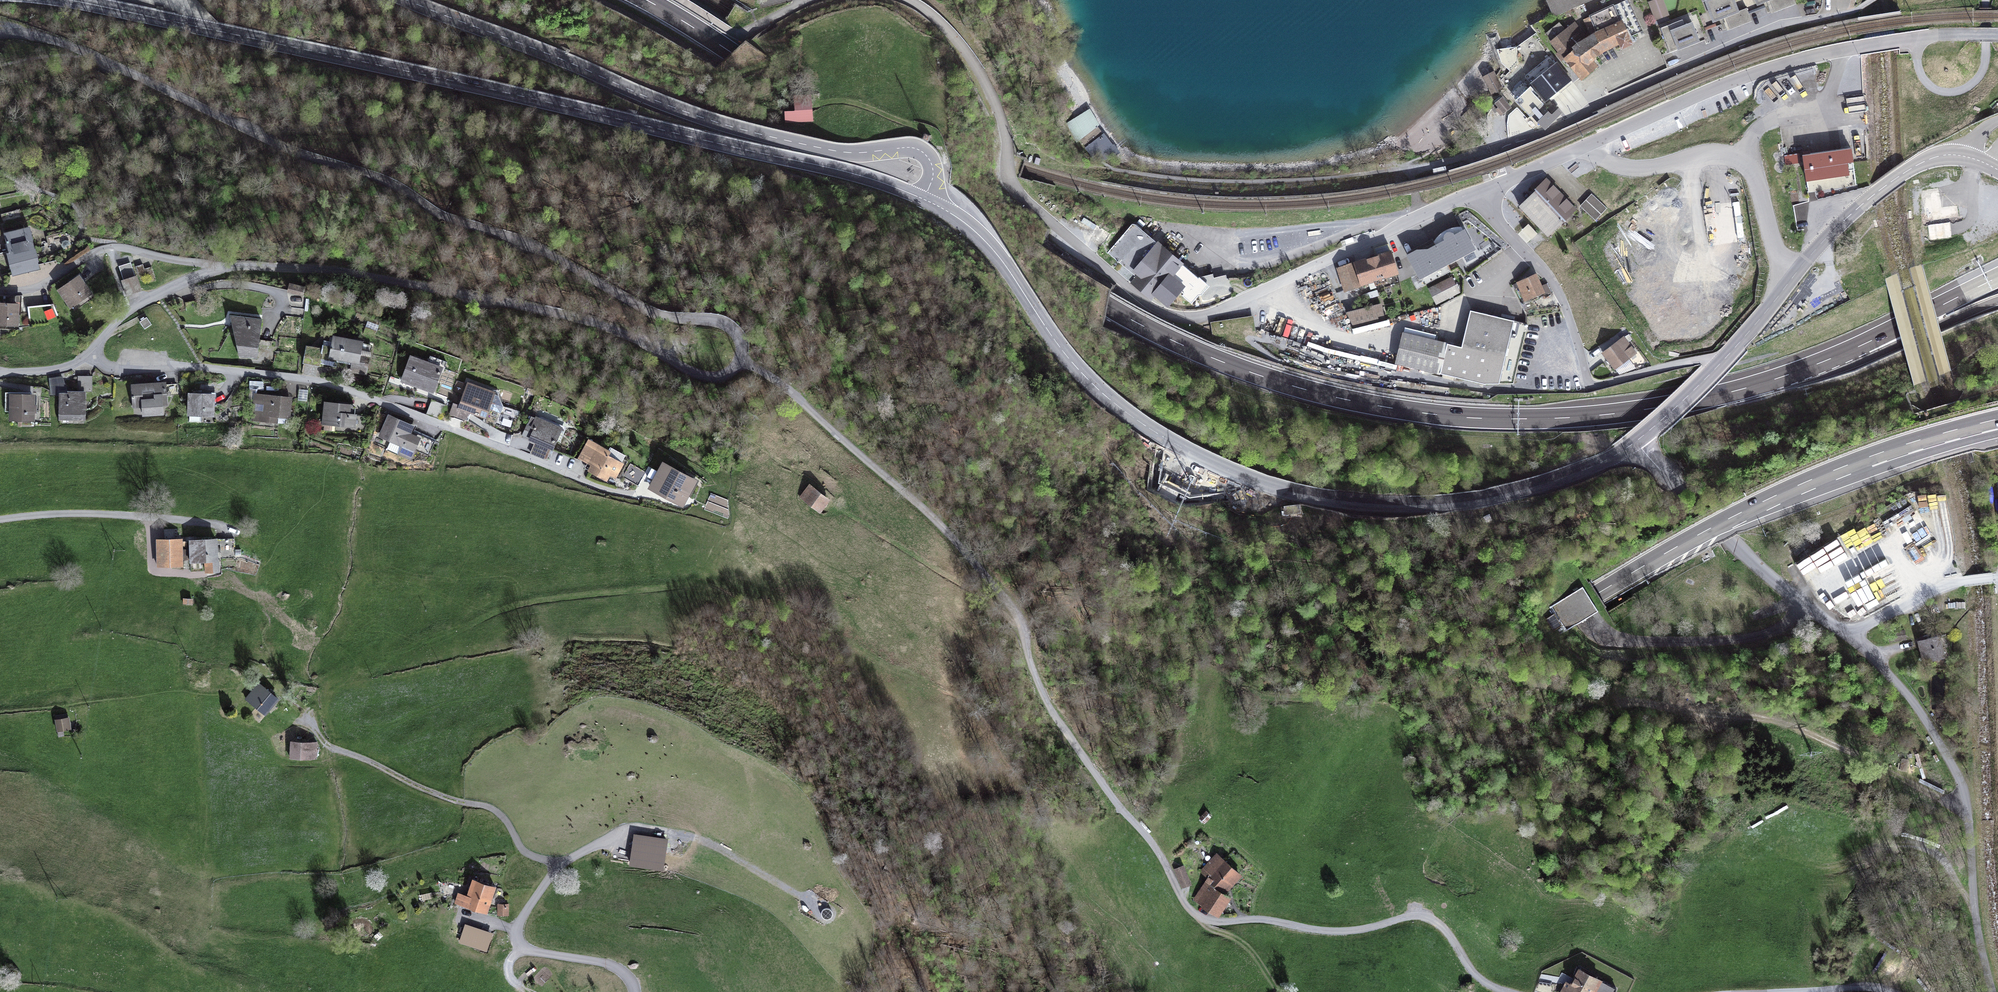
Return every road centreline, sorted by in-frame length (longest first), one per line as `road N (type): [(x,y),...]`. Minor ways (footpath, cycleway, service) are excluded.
road 1 (motorway): [(1997,277),(1804,368),(1655,407),(1499,418),(1348,399),(1209,356),(1109,307),(647,0)]
road 2 (unclassified): [(231,265),(345,271),(592,321),(709,378),(731,373),(743,349),(721,320),(646,309),(547,251),(277,144),(82,50),(0,34)]
road 3 (motorway): [(896,991),(1206,843),(1708,530),(1867,458),(1972,426)]
road 4 (primary): [(1636,442),(1574,474),(1441,504),(1350,503),(1277,487),(1177,445),(1110,399),(1067,357),(987,244),(924,199)]
road 5 (residential): [(1464,199),(1206,316),(1164,313),(1019,195),(998,108),(980,71),(948,30),(908,0)]
road 6 (primary): [(924,199),(830,168),(205,29)]
road 7 (tertiary): [(407,0),(725,125),(837,151),(916,149),(933,168),(924,199)]
road 8 (residential): [(1997,35),(1895,41),(1775,67),(1509,178)]
road 9 (residential): [(89,356),(115,369),(312,380),(564,473)]
road 10 (residential): [(1861,7),(1729,45),(1574,121),(1498,148),(1509,178)]
road 11 (residential): [(1994,991),(1960,780),(1913,702),(1846,636)]
road 12 (track): [(1614,695),(1699,715),(1780,721),(1942,800),(1965,800)]
road 13 (residential): [(1464,199),(1555,287),(1589,385),(1723,361)]
road 14 (primary): [(1723,361),(1846,218),(1919,164),(1962,157)]
road 15 (residential): [(1846,636),(1728,539),(1636,442)]
road 16 (residential): [(231,265),(109,248),(41,285),(0,291)]
road 17 (track): [(839,509),(960,586),(1003,597)]
road 18 (unclassified): [(89,356),(127,310),(231,265)]
road 19 (residential): [(1997,578),(1940,588),(1846,636)]
road 20 (primary): [(205,29),(68,0)]
road 21 (track): [(1875,849),(1932,848),(1974,891)]

